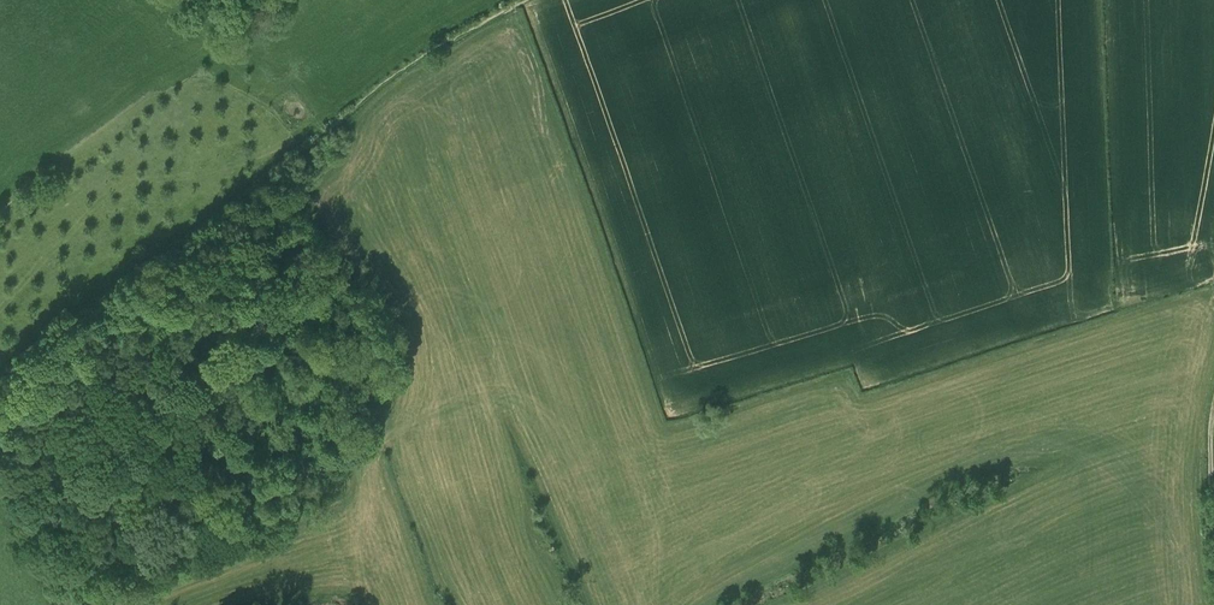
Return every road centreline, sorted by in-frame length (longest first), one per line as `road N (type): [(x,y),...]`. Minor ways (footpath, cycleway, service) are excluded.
road 1 (track): [(0,385),(77,319),(229,213),(405,66),(523,0)]

